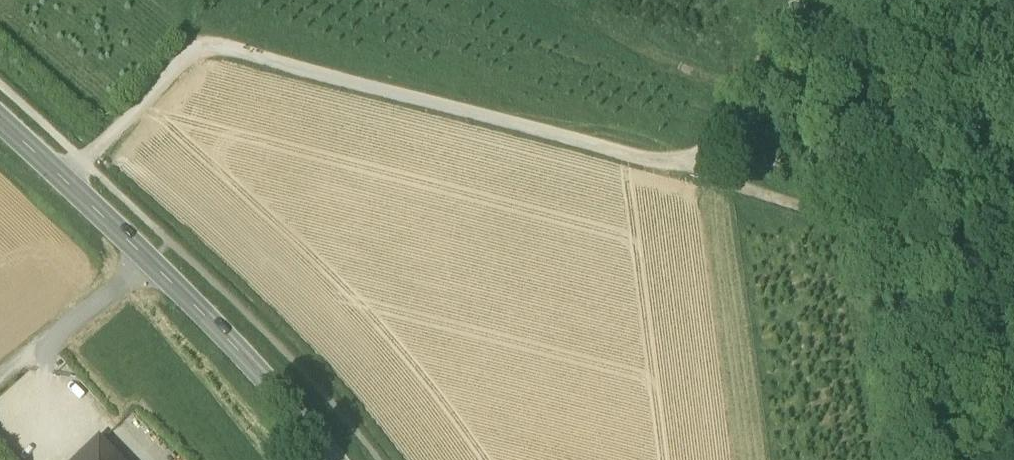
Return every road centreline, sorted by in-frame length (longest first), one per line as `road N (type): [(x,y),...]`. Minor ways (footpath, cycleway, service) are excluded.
road 1 (track): [(697,174),(206,44),(87,162)]
road 2 (secondary): [(330,459),(224,337),(0,125)]
road 3 (track): [(1013,216),(862,226),(697,174)]
road 4 (track): [(697,174),(798,0)]

